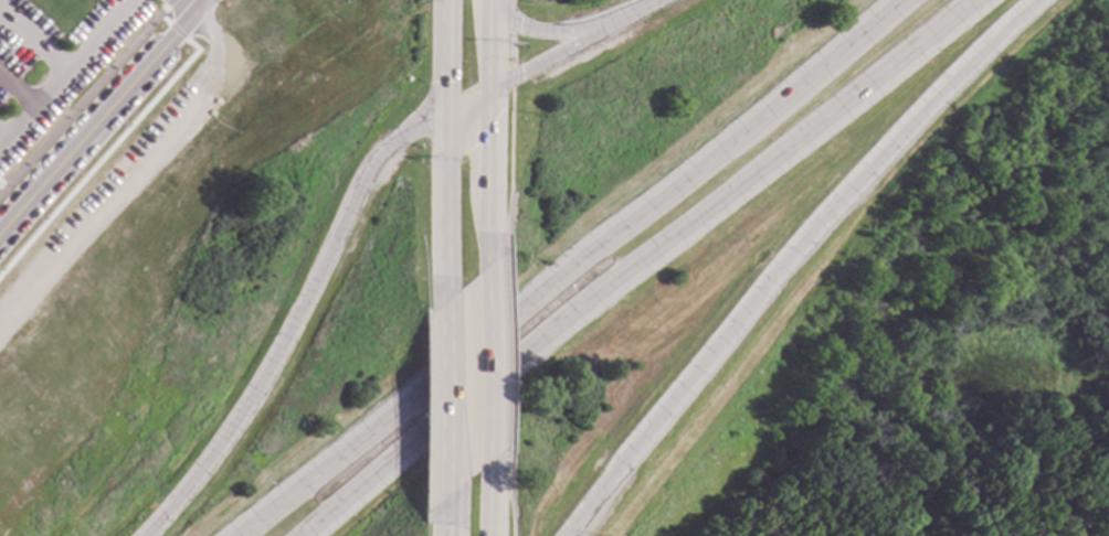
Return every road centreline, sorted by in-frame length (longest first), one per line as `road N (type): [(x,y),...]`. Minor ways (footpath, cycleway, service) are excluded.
road 1 (trunk): [(305,535),(979,0)]
road 2 (trunk): [(910,0),(245,535)]
road 3 (trunk): [(560,535),(824,225),(983,51),(1041,0)]
road 4 (trunk): [(493,87),(402,136),(371,169),(245,415),(149,535)]
road 5 (residential): [(190,18),(0,235)]
road 6 (secondary): [(449,0),(443,285)]
road 7 (secondary): [(443,285),(440,518)]
road 8 (secondary): [(488,483),(493,256)]
road 9 (secondary): [(493,256),(493,87)]
road 10 (trunk): [(614,24),(493,87)]
road 11 (trunk): [(614,24),(539,32),(511,20),(497,0)]

